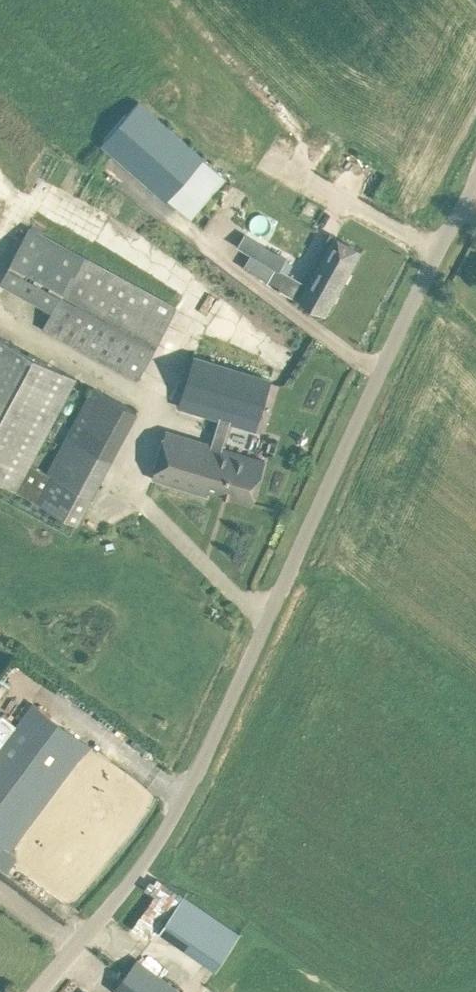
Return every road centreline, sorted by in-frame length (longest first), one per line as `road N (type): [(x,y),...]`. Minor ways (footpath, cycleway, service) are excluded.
road 1 (unclassified): [(38,991),(154,860),(199,784),(271,606),(475,190)]

